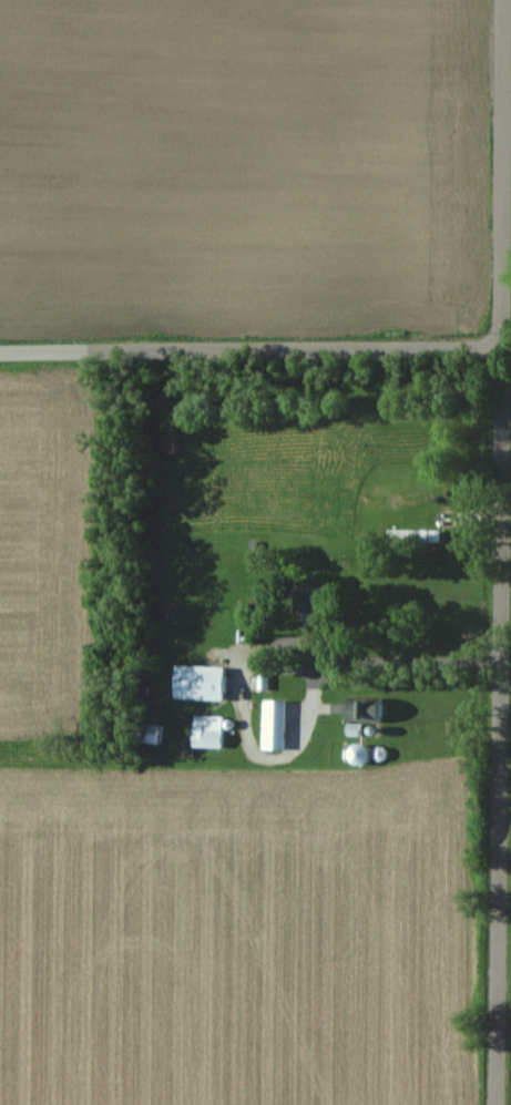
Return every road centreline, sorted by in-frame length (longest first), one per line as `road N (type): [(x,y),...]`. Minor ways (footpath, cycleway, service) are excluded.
road 1 (residential): [(507,0),(491,1104)]
road 2 (residential): [(0,351),(504,345)]

